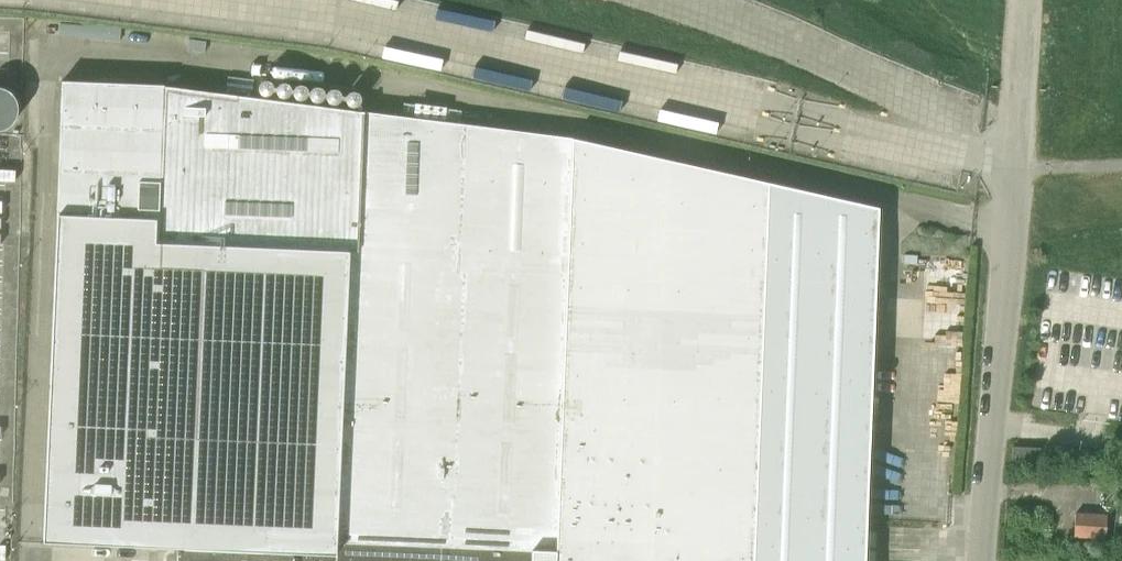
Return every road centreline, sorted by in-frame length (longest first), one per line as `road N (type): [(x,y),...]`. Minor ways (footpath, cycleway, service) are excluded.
road 1 (unclassified): [(976,560),(1025,0)]

